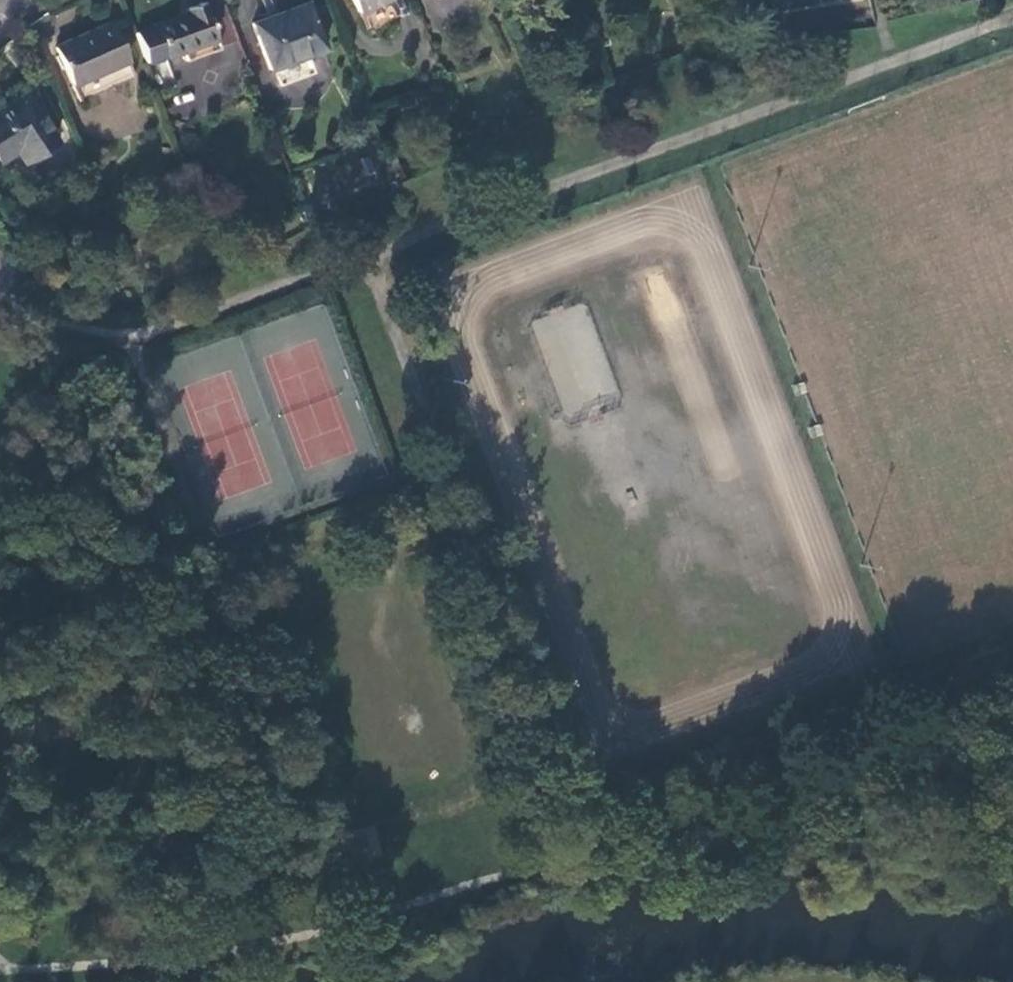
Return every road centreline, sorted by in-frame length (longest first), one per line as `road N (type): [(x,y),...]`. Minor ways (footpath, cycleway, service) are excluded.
road 1 (track): [(1012,21),(369,256),(441,460),(432,498),(392,560)]
road 2 (track): [(369,256),(129,334),(68,331),(28,310)]

